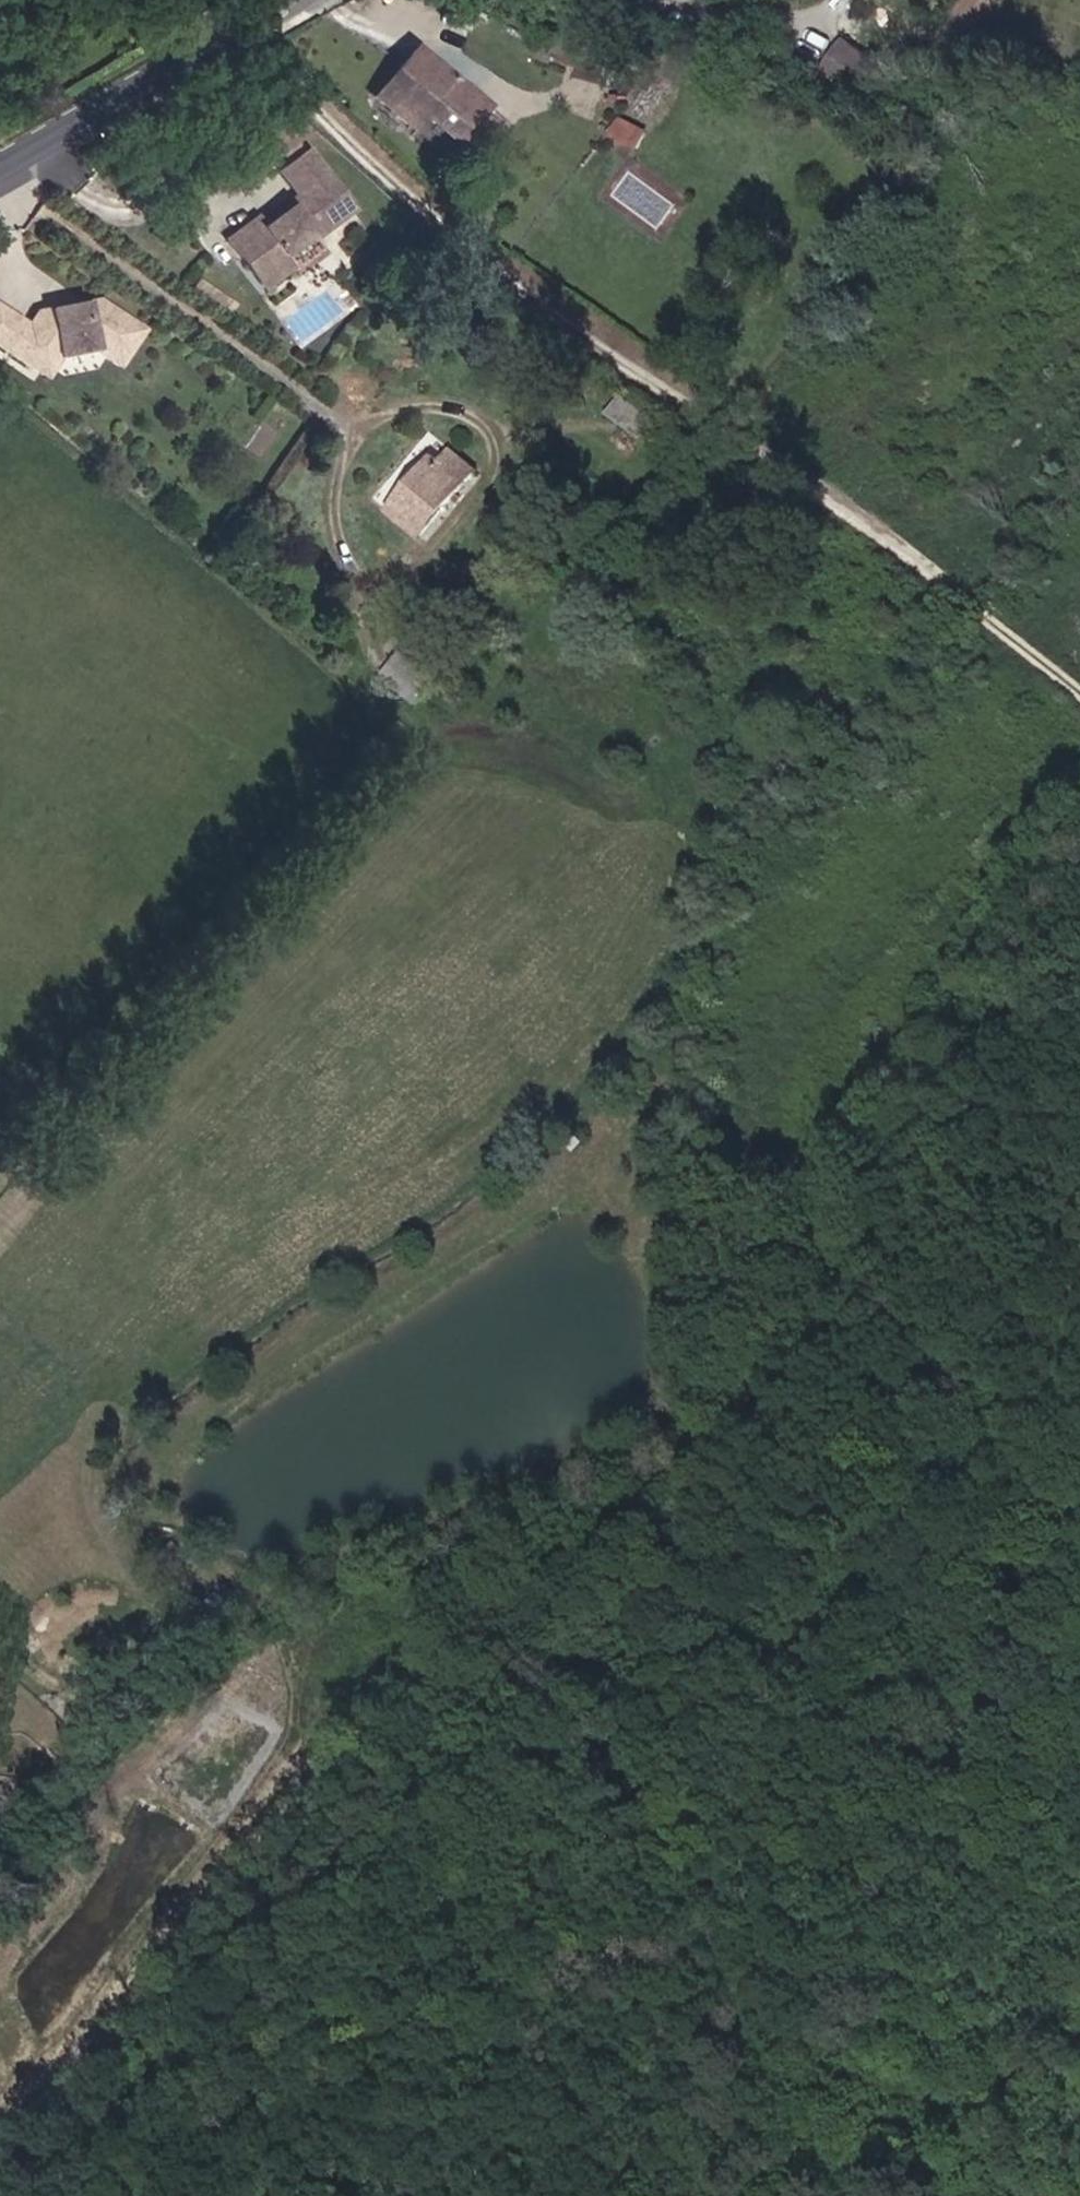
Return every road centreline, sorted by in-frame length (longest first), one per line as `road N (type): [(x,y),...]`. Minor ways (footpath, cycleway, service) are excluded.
road 1 (tertiary): [(292,0),(0,171)]

